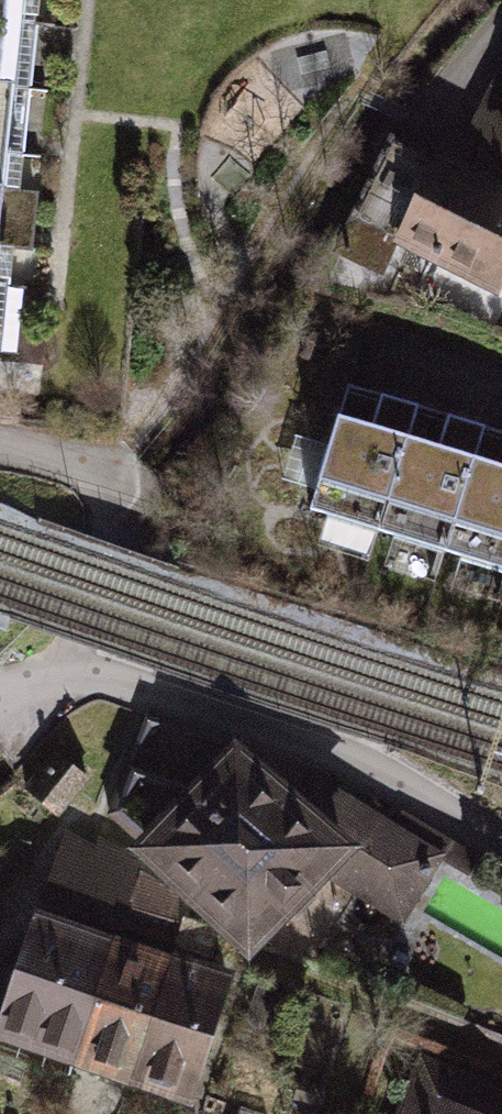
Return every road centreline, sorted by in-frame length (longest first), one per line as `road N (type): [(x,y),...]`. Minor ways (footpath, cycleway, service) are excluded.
road 1 (residential): [(67,666),(501,824)]
road 2 (track): [(67,666),(111,519),(108,483)]

